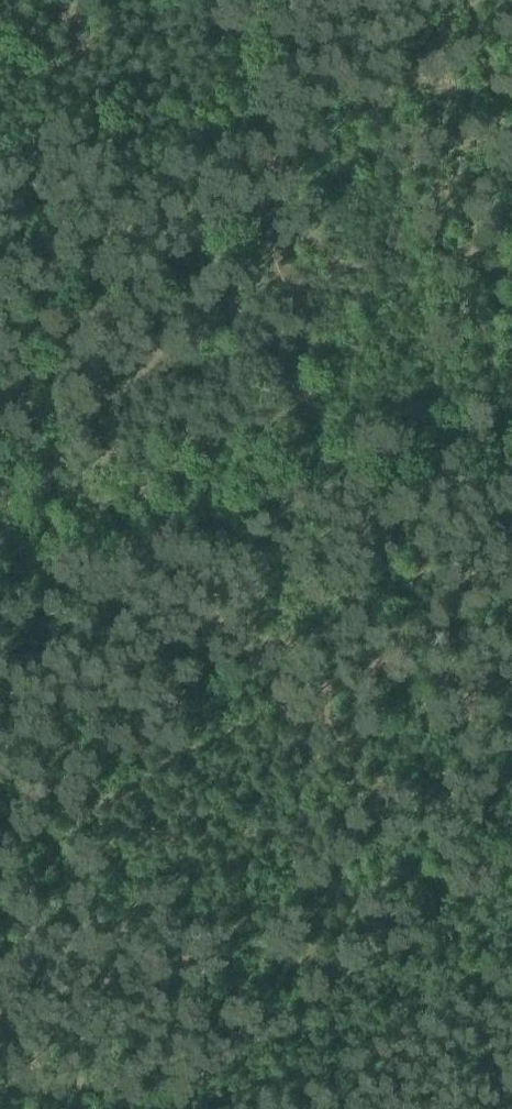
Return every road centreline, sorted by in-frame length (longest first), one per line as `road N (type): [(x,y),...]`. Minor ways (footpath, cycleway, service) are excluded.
road 1 (track): [(511,415),(0,562)]

